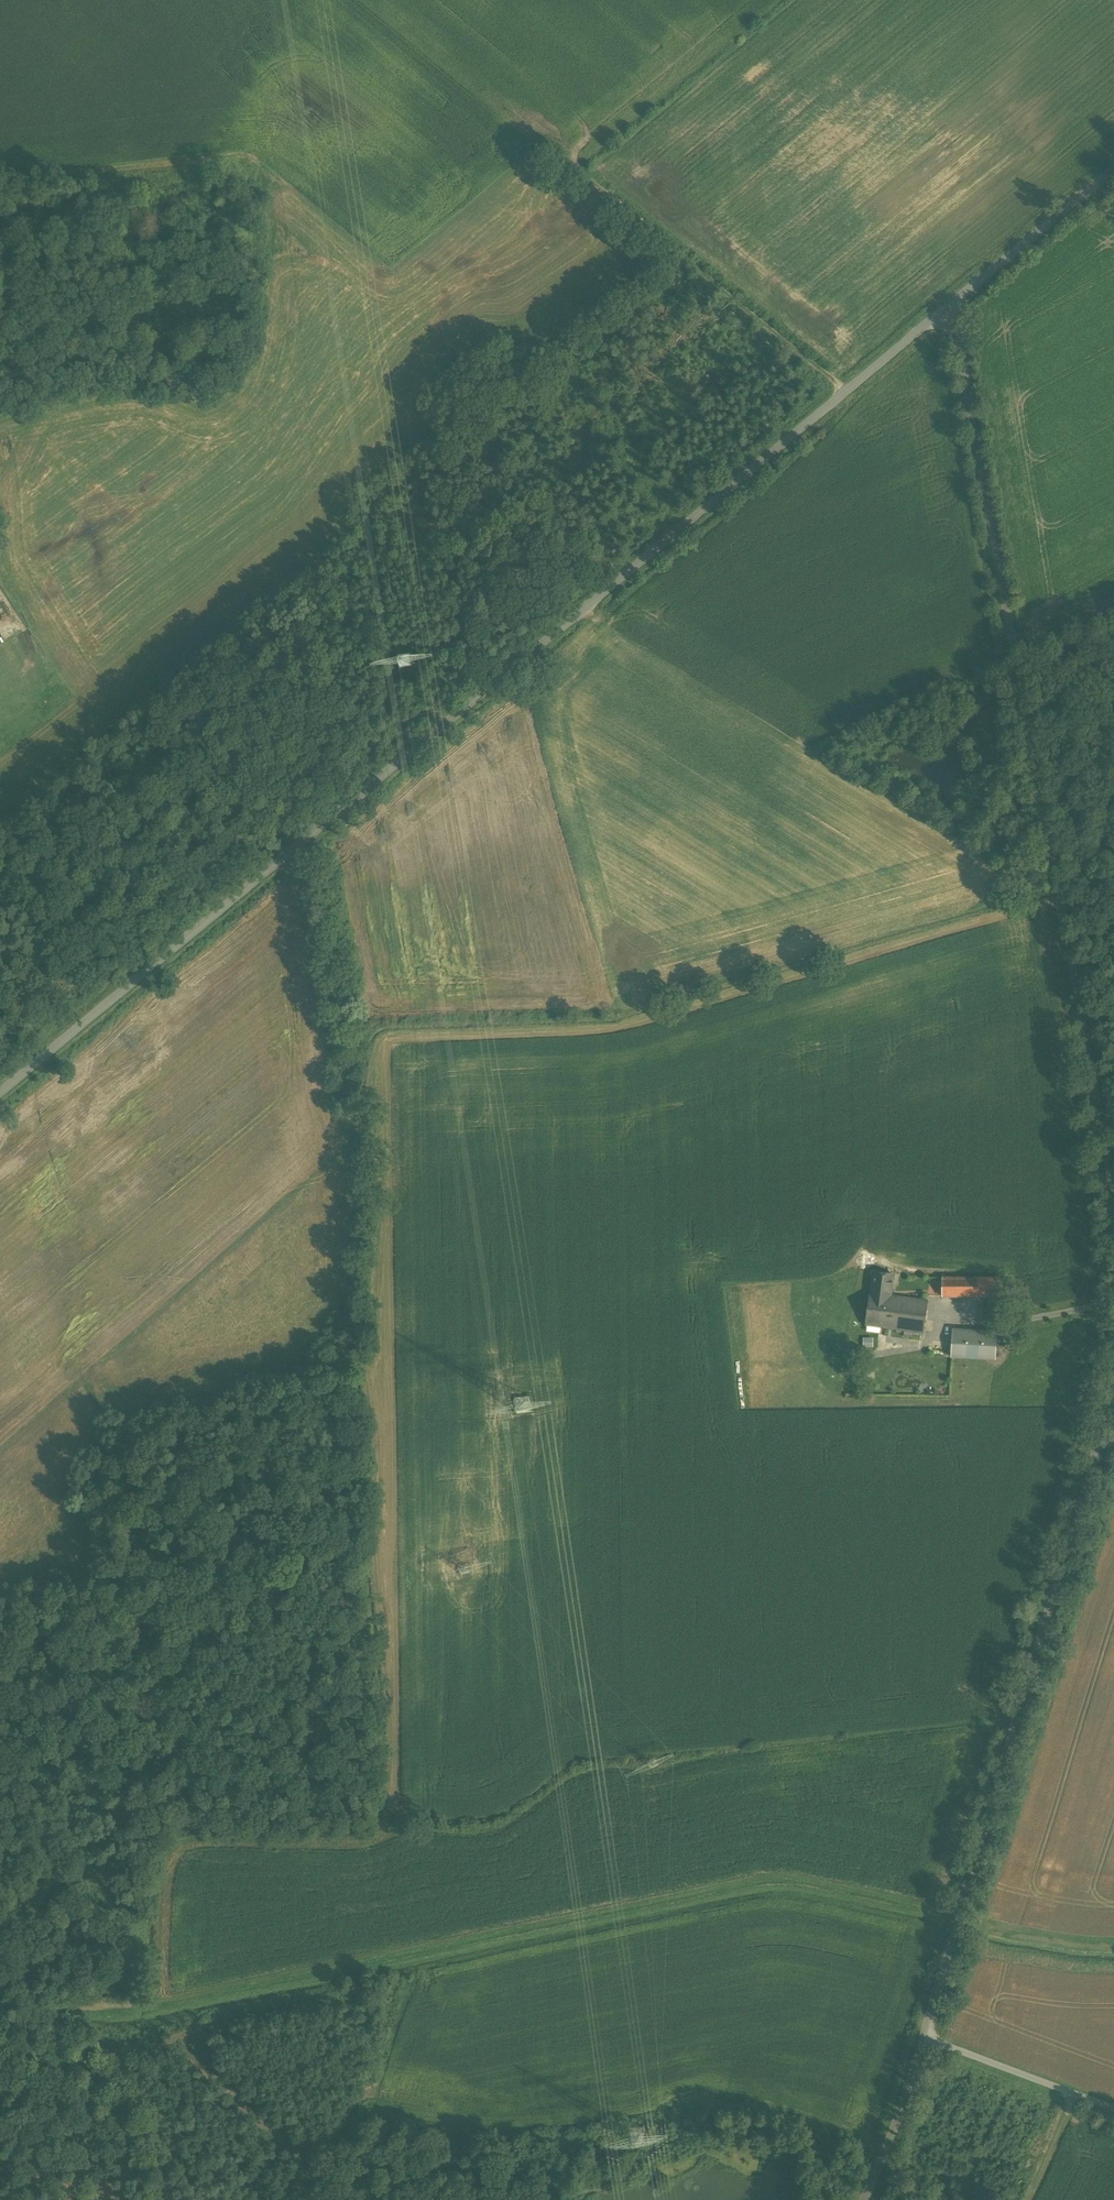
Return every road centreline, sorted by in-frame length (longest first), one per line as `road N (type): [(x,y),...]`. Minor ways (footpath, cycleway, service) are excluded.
road 1 (tertiary): [(0,1092),(947,309)]
road 2 (unclassified): [(1113,1204),(947,309)]
road 3 (unclassified): [(1113,1397),(919,2052),(862,2199)]
road 4 (track): [(0,2047),(94,2055),(180,2028),(217,2077),(325,2174),(380,2180),(432,2199)]
road 5 (track): [(576,161),(846,390)]
road 6 (tertiary): [(947,309),(1113,170)]
road 7 (track): [(0,2007),(155,2000)]

